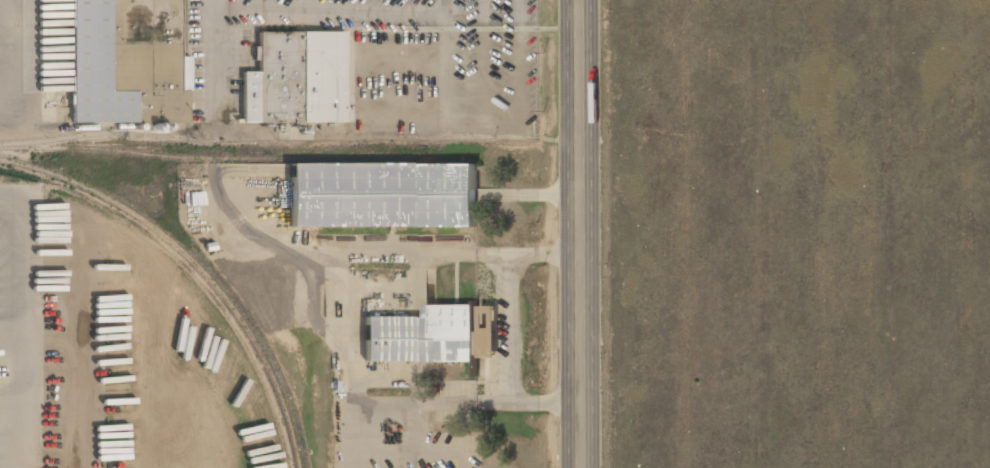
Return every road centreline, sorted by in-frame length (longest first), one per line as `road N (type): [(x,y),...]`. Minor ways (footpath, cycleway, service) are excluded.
road 1 (secondary): [(579,467),(579,0)]

